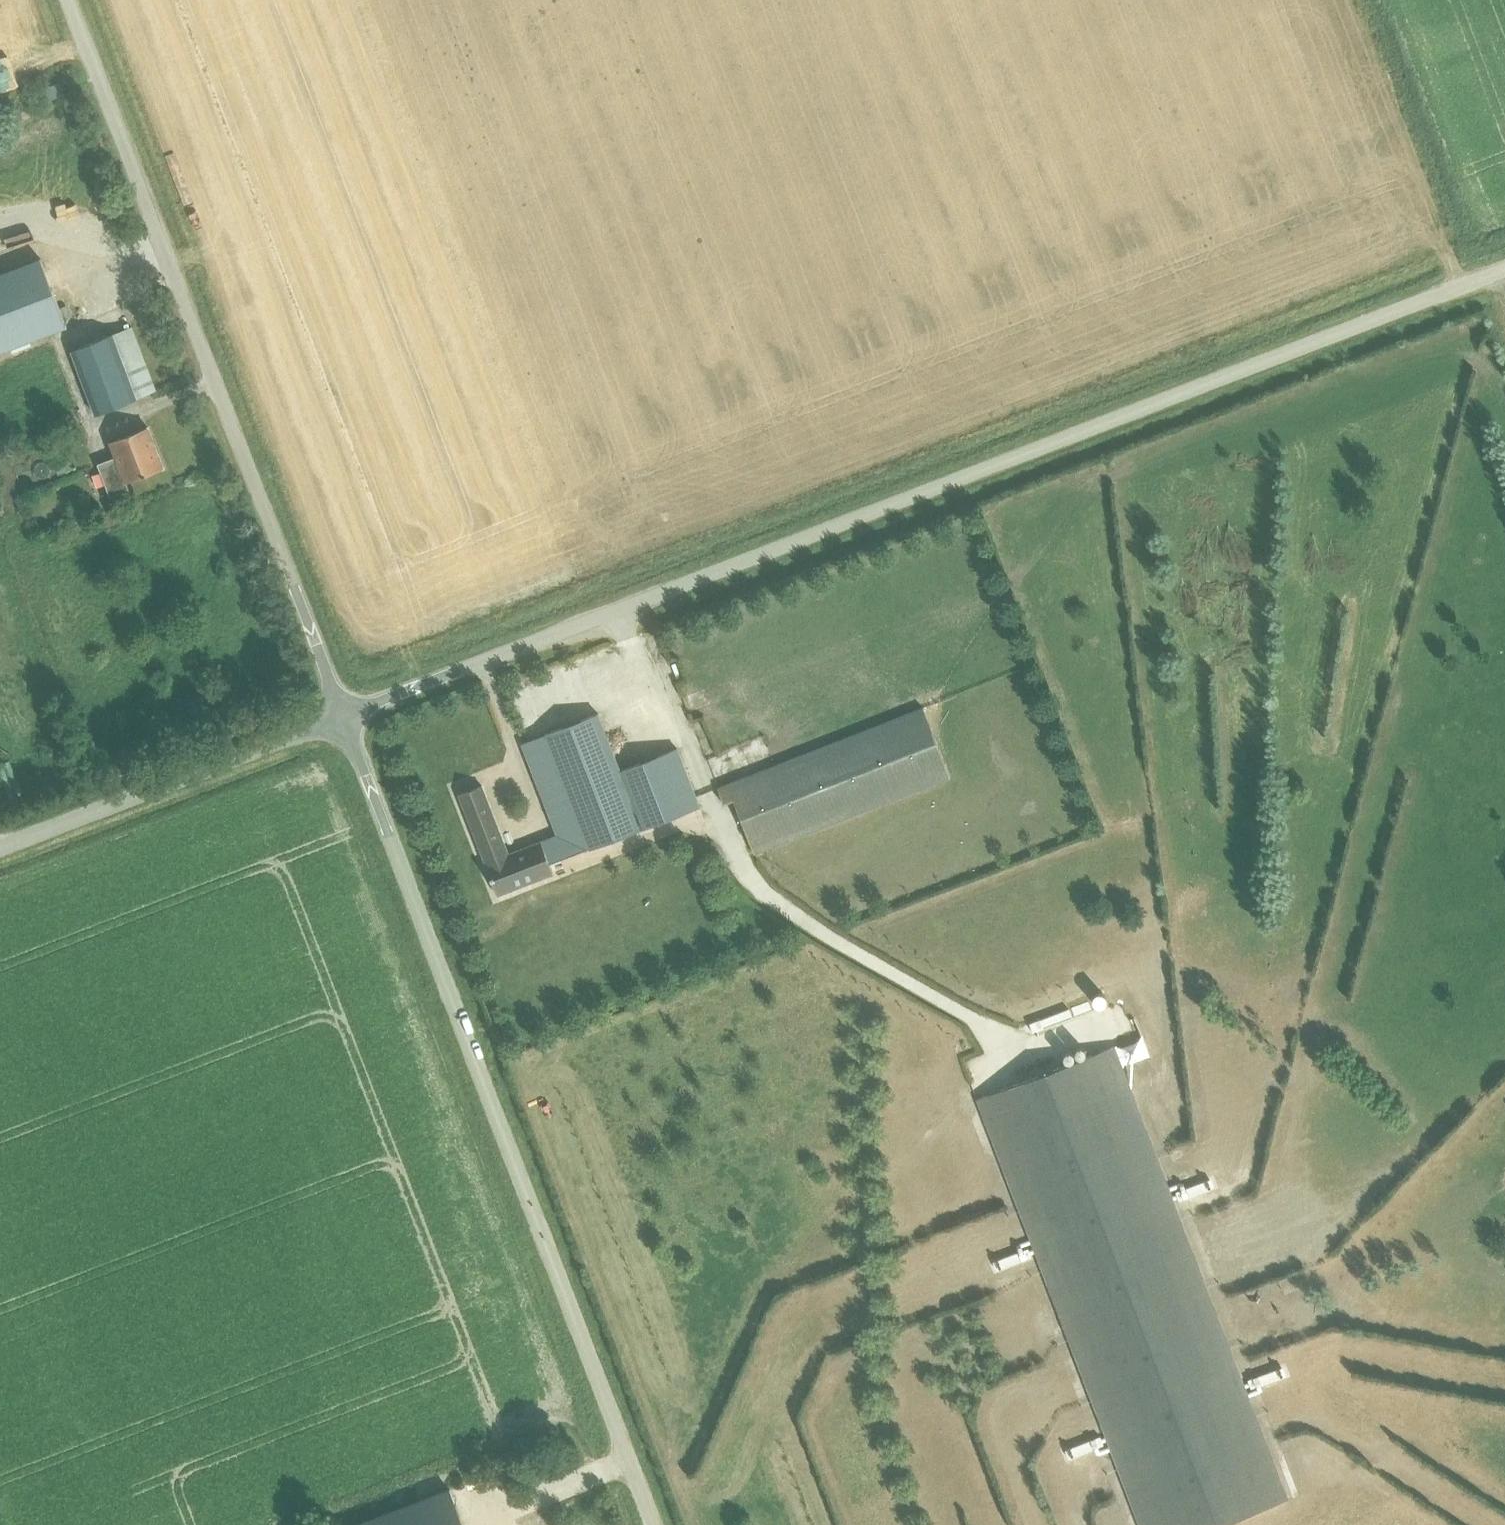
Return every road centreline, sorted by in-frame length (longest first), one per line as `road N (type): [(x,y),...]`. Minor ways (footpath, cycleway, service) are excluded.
road 1 (unclassified): [(344,716),(1504,268)]
road 2 (unclassified): [(655,1524),(344,716)]
road 3 (unclassified): [(344,716),(69,0)]
road 4 (unclassified): [(0,848),(344,716)]

